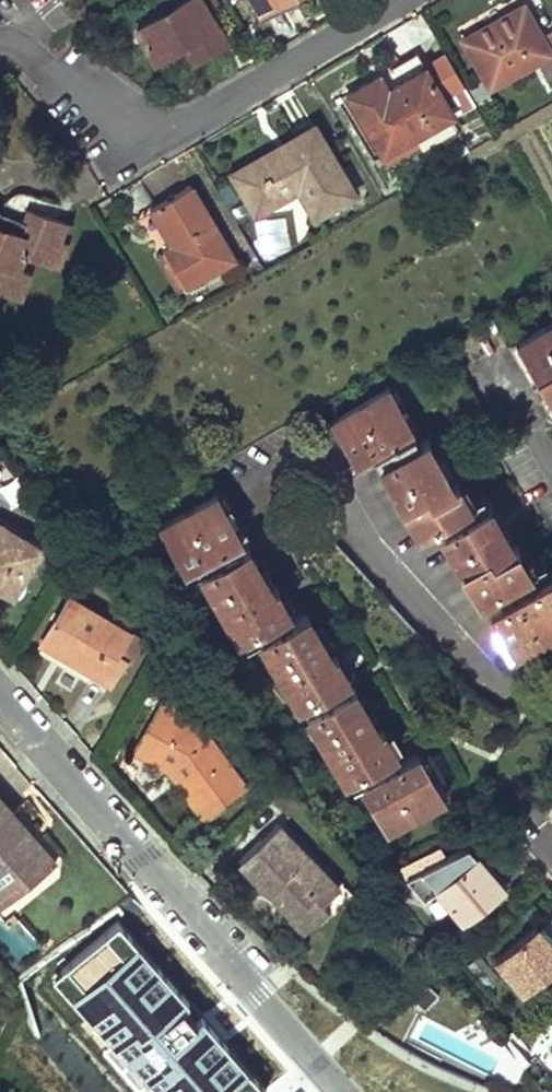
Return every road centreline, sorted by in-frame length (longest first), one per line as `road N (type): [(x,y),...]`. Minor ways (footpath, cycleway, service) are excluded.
road 1 (residential): [(345,1091),(0,714)]
road 2 (residential): [(388,0),(194,116),(138,133),(106,120),(39,54),(0,42)]
road 3 (residential): [(551,696),(511,690),(322,497)]

